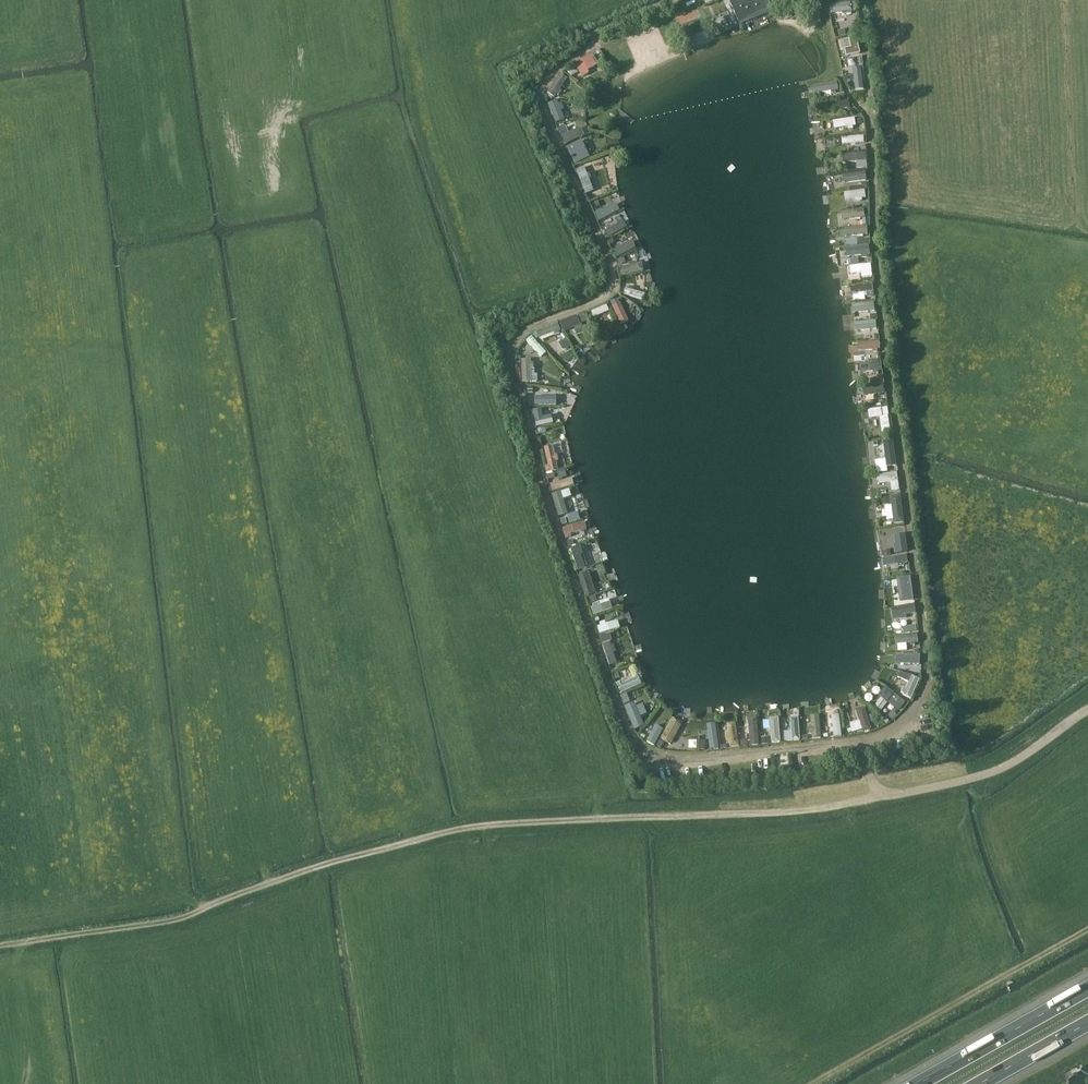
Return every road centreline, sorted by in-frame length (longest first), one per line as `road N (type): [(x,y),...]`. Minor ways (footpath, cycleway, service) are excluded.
road 1 (track): [(601,820),(437,836),(207,907)]
road 2 (unclassified): [(815,1083),(1087,930)]
road 3 (track): [(882,798),(774,813),(601,820)]
road 4 (unclassified): [(1087,710),(992,774),(882,798)]
road 5 (motorway): [(1087,988),(917,1083)]
road 6 (track): [(207,907),(175,920),(17,944)]
road 7 (motorway): [(980,1083),(1087,1023)]

